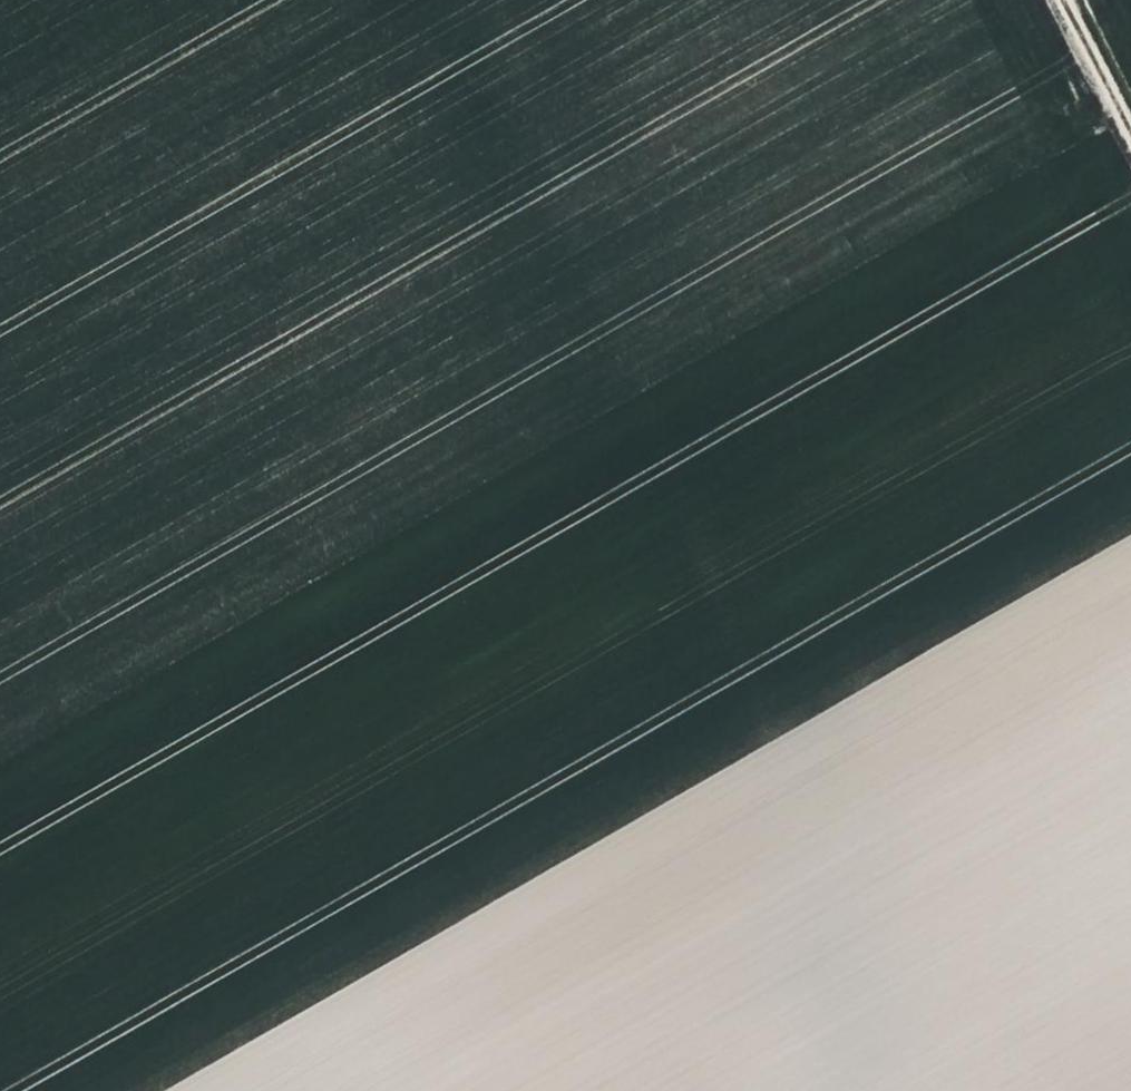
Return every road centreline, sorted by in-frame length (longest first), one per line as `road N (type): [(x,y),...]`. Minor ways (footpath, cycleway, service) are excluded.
road 1 (track): [(1068,0),(1130,127)]

